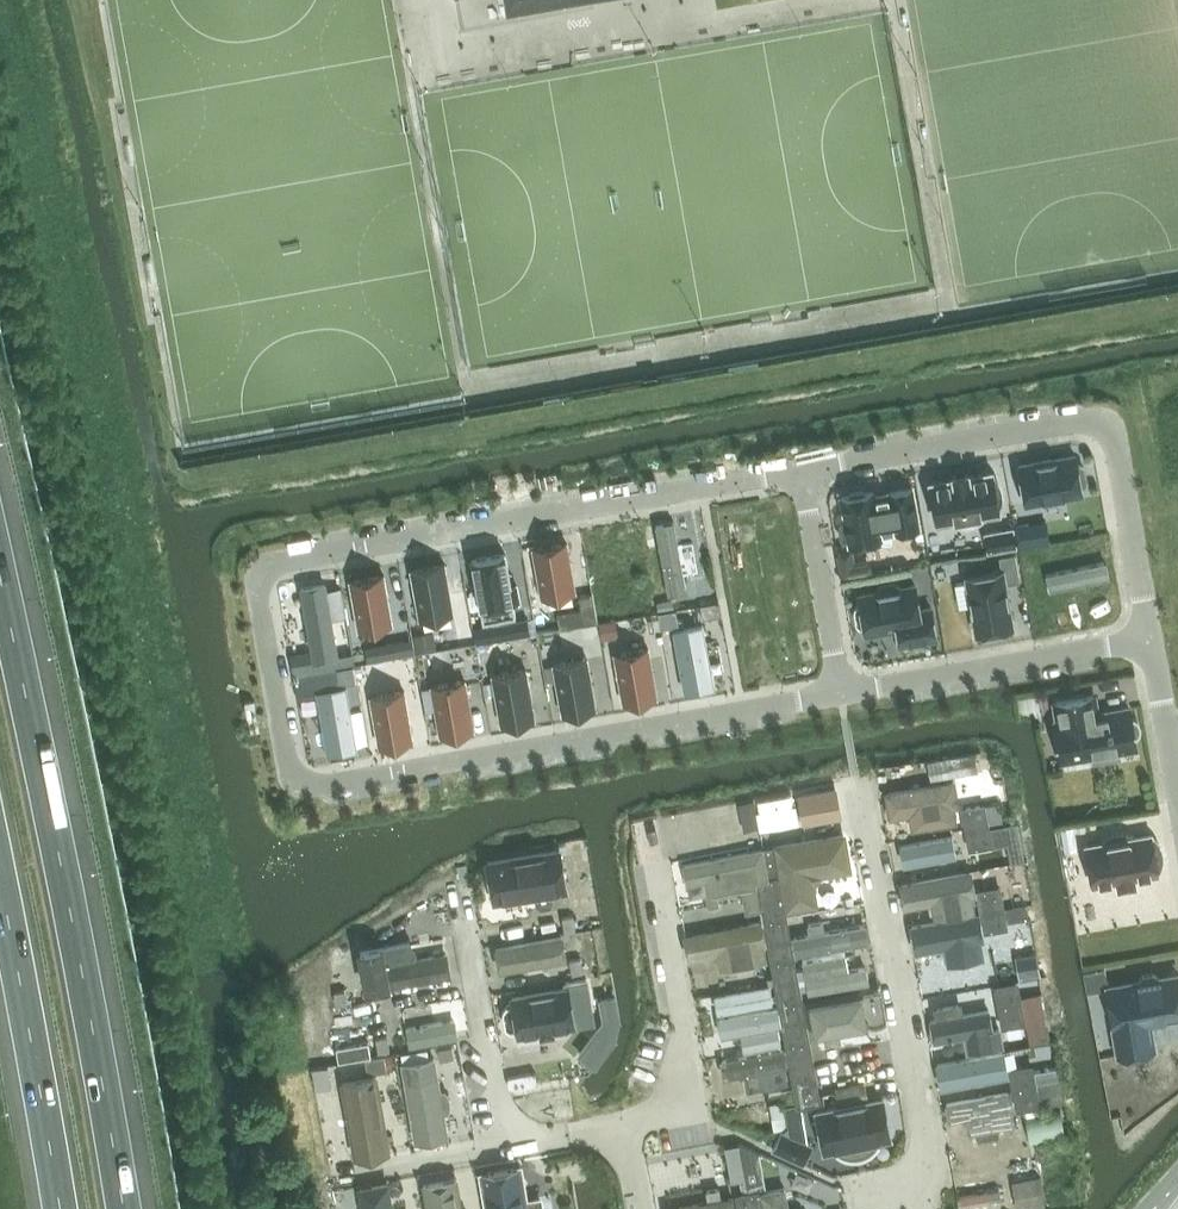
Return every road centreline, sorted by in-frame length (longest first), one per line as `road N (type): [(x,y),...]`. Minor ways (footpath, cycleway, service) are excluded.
road 1 (residential): [(802,471),(265,568),(257,585),(288,764),(308,783),(320,782),(844,692)]
road 2 (motorway): [(125,1208),(61,851),(0,577)]
road 3 (residential): [(1152,643),(1115,438),(1101,421),(802,471)]
road 4 (residential): [(929,1177),(926,1117),(858,784)]
road 5 (motorway): [(0,868),(62,1208)]
road 6 (residential): [(844,692),(1152,643)]
road 7 (residential): [(627,1126),(669,1102),(688,1064),(657,871)]
road 8 (residential): [(508,1144),(463,901)]
road 9 (residential): [(844,692),(802,471)]
road 10 (residential): [(1177,782),(1152,643)]
road 11 (residential): [(508,1144),(372,1169)]
road 12 (residential): [(627,1126),(508,1144)]

